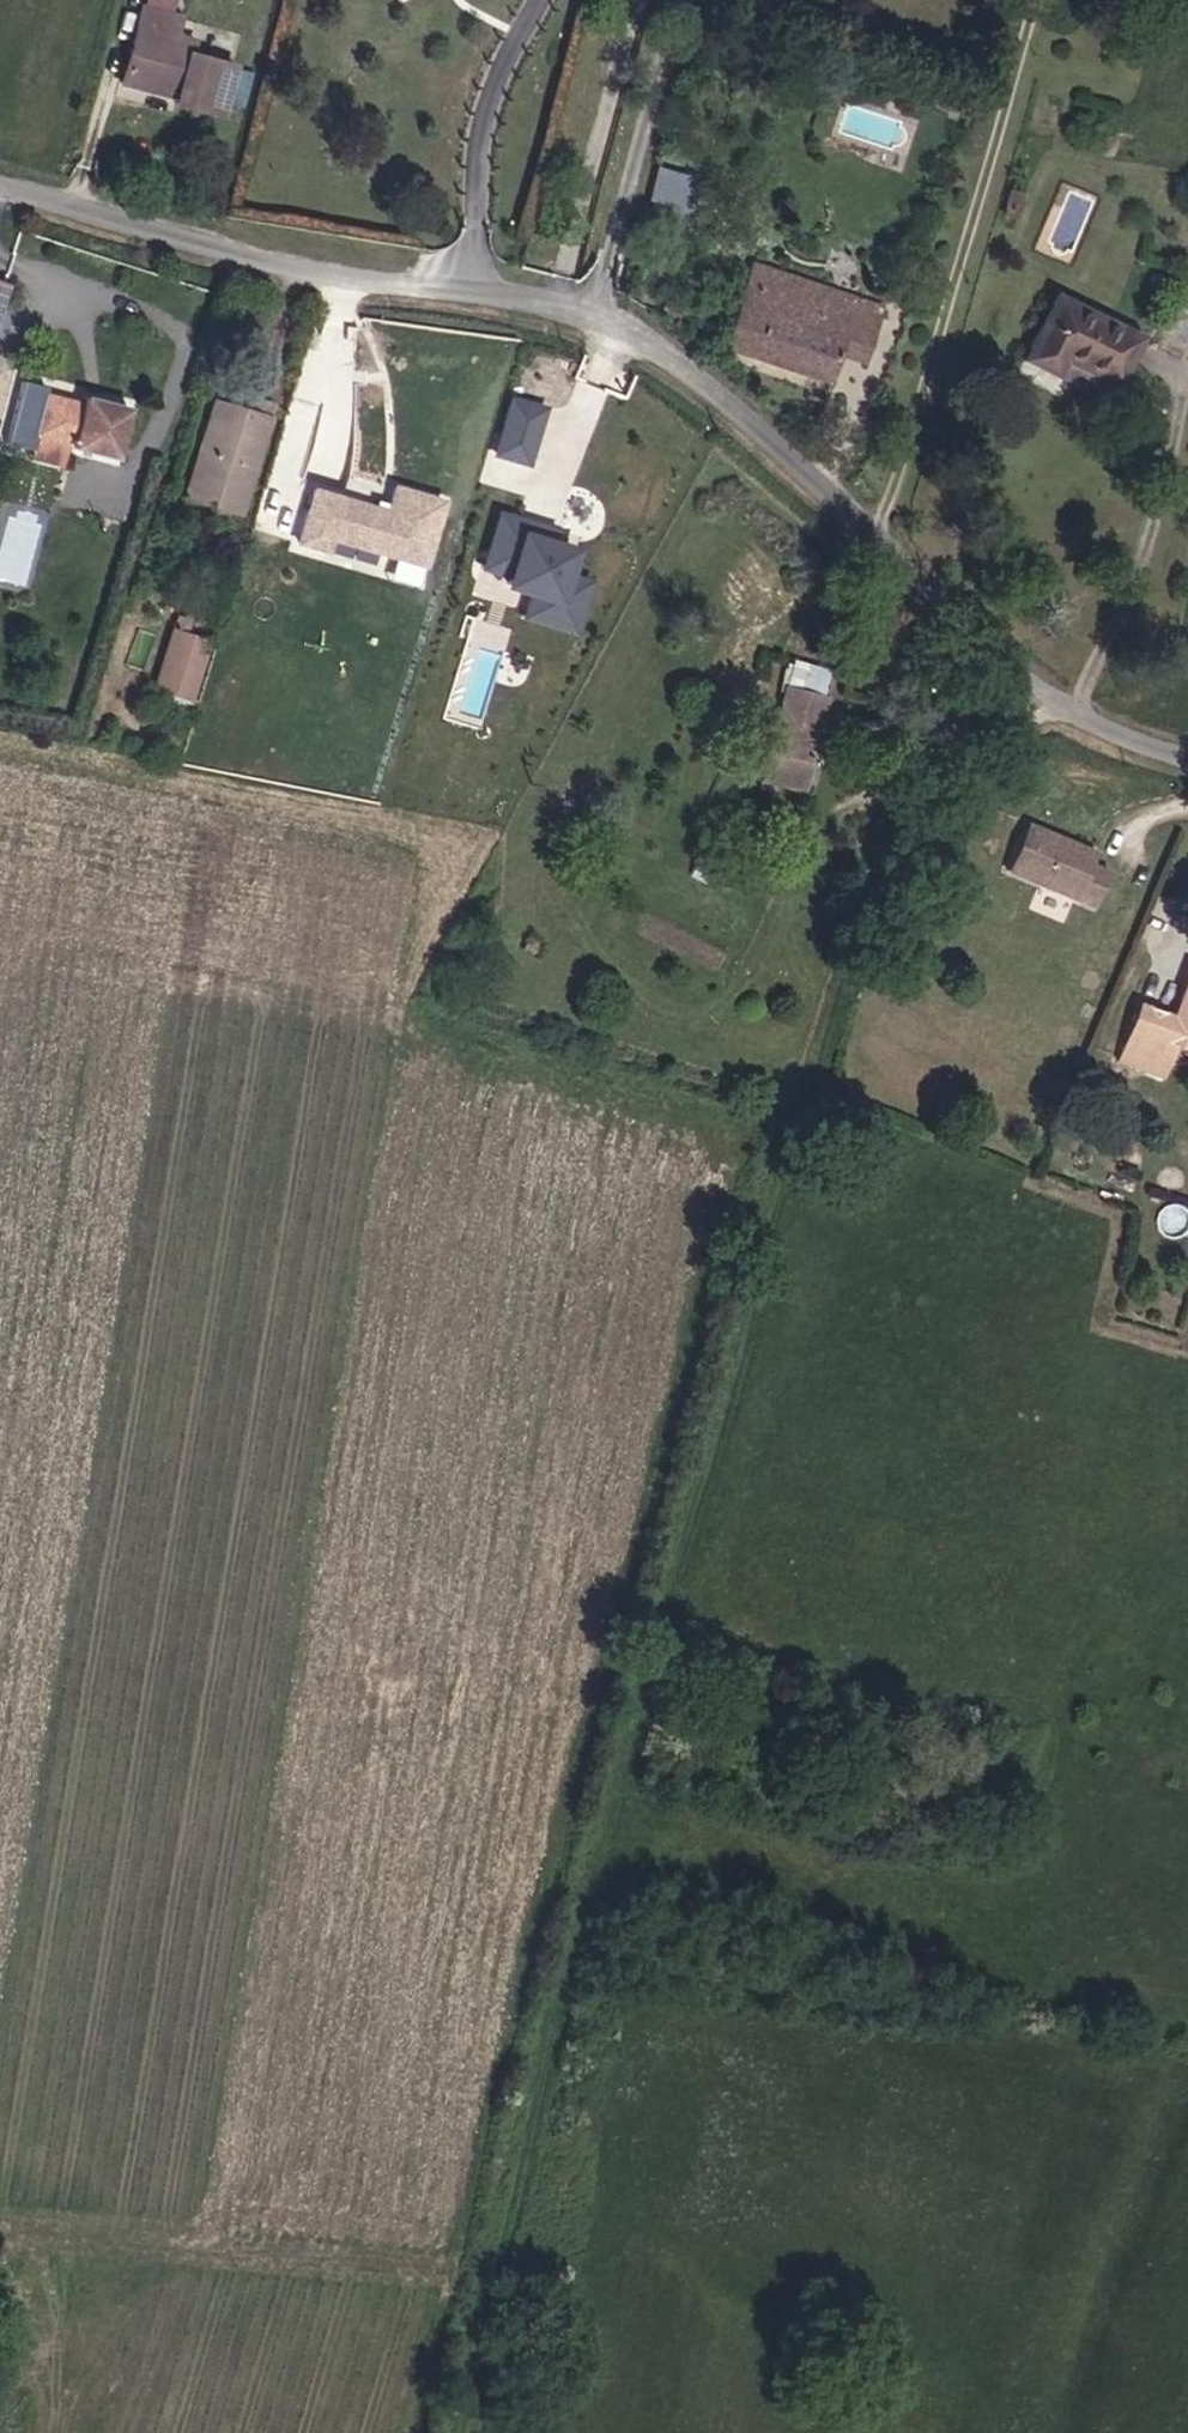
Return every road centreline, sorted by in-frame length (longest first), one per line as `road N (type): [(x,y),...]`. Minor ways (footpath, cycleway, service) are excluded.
road 1 (unclassified): [(0,186),(334,277),(529,297),(629,327),(713,383),(1052,687),(1133,732),(1187,749)]

